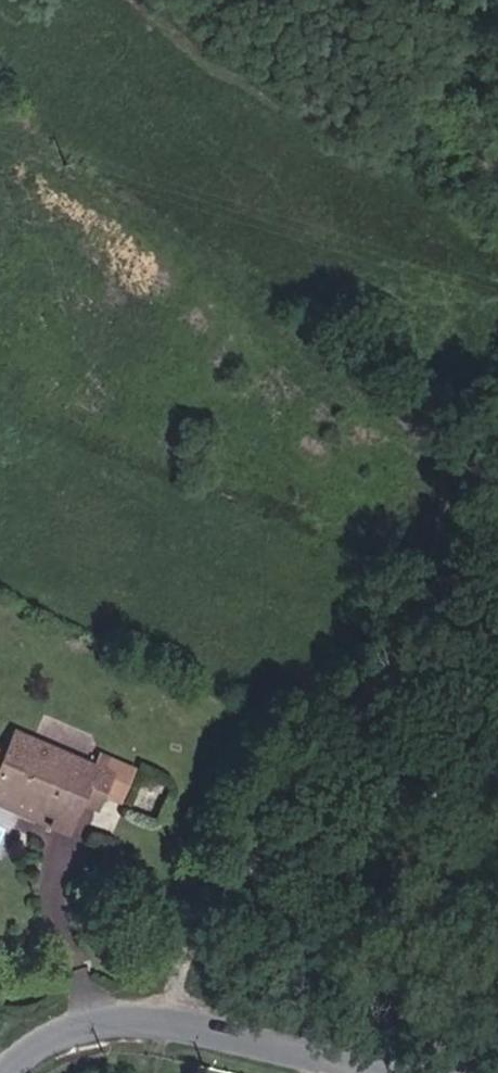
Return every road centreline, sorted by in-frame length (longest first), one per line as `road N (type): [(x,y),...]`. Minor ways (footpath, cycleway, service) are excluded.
road 1 (residential): [(395,1072),(148,1022),(57,1034),(4,1072)]

